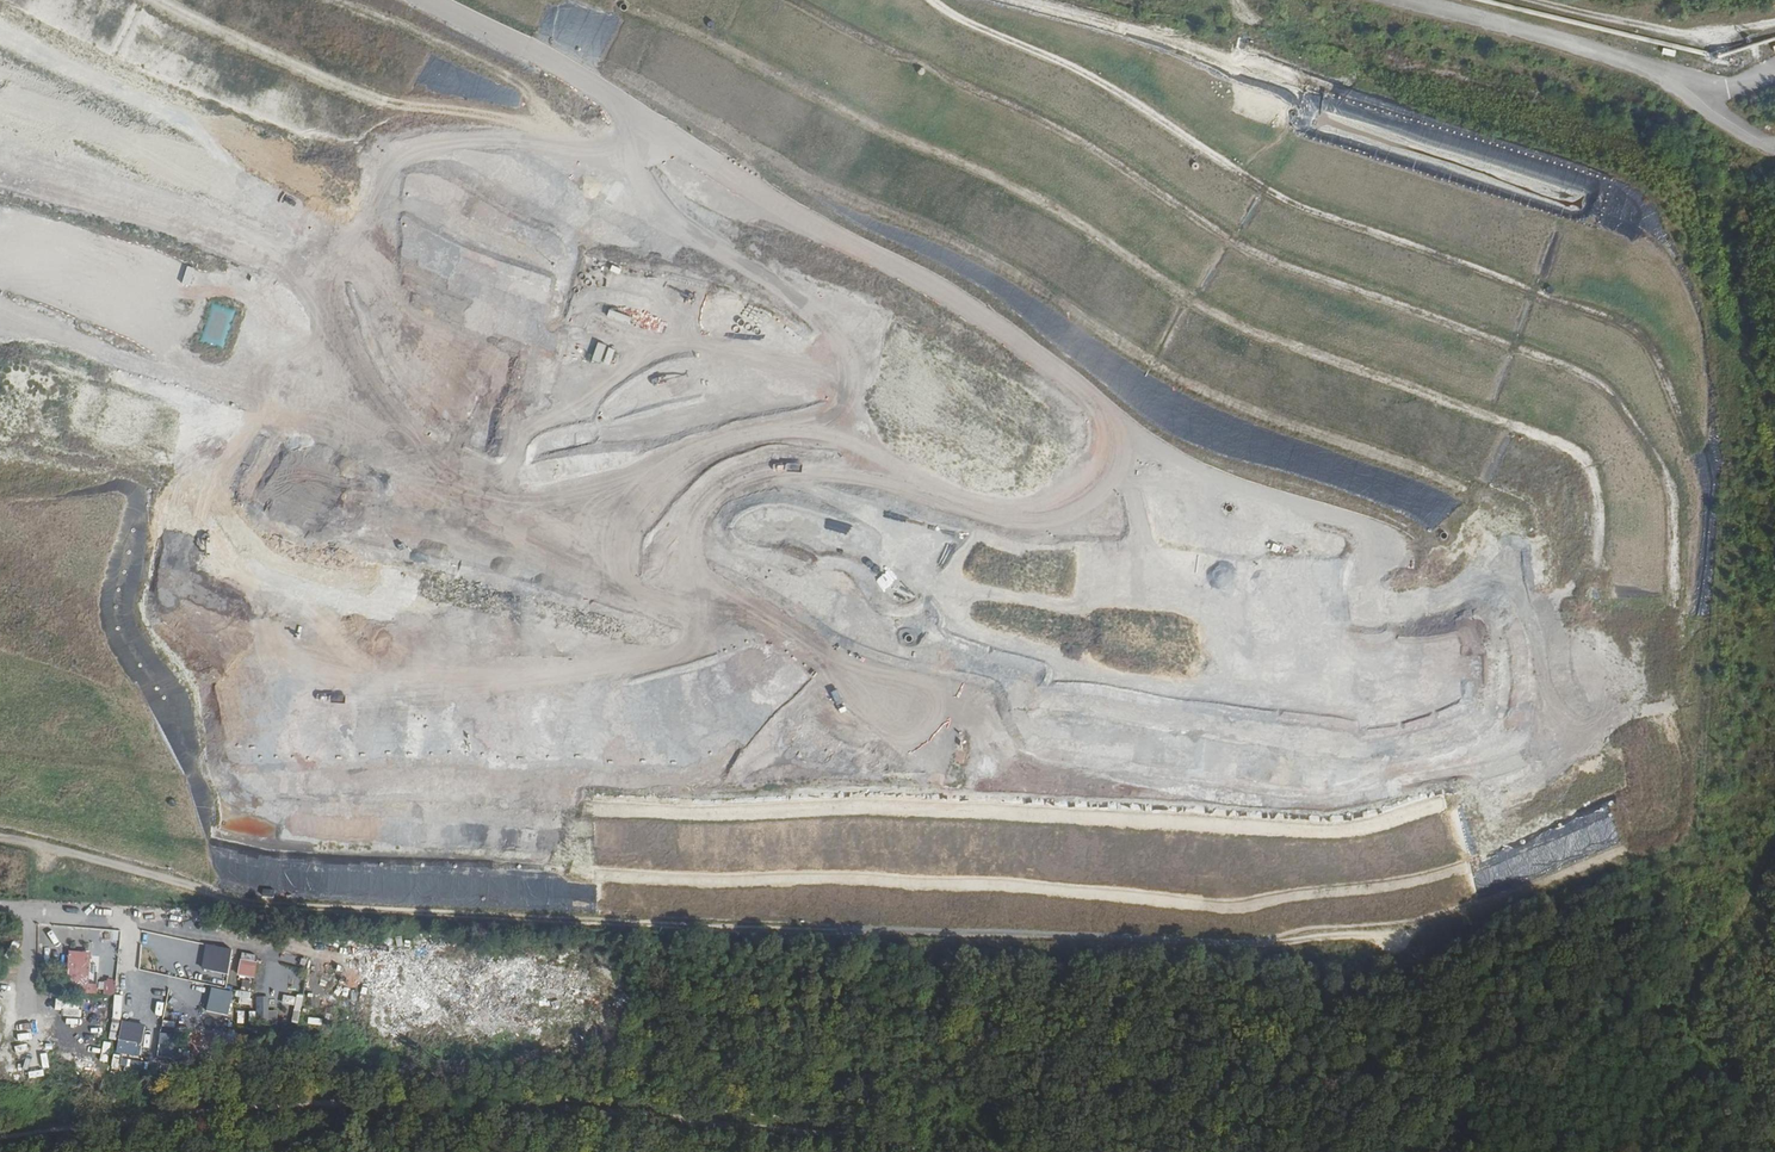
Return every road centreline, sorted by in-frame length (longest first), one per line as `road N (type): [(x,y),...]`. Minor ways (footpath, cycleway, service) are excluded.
road 1 (track): [(639,592),(618,549),(626,516),(656,481),(720,446),(775,432),(831,435),(918,481),(1021,513),(1072,503),(1101,481),(1116,446),(1102,407),(957,298),(778,205),(525,47)]
road 2 (track): [(793,0),(1018,108),(1275,262),(1598,381),(1663,473),(1672,502),(1672,602)]
road 3 (track): [(372,678),(417,685),(662,658),(694,647),(702,624),(688,609),(639,592),(436,481),(48,328),(0,323)]
road 4 (track): [(1680,417),(1631,329),(1285,200),(1110,87),(932,0)]
road 5 (track): [(656,481),(518,502),(441,484),(311,286),(397,161),(427,145),(494,140),(571,151),(621,145),(636,113)]
road 6 (track): [(1116,446),(1145,443),(1263,494),(1348,518),(1369,536),(1369,599),(1390,609),(1451,598),(1477,578),(1509,581),(1561,711),(1585,721),(1608,712)]
road 7 (track): [(918,481),(766,471),(717,492),(695,521),(692,551),(702,582),(834,665),(919,679),(938,697),(930,727),(915,736),(892,736),(869,720)]
road 8 (track): [(1116,446),(1143,546),(1242,636),(1278,653),(1366,653)]
road 9 (track): [(1774,1128),(1690,1021),(1695,983),(1774,846)]
road 10 (track): [(1774,447),(1725,234),(1741,170),(1772,148)]
road 11 (track): [(1262,67),(1017,0)]

